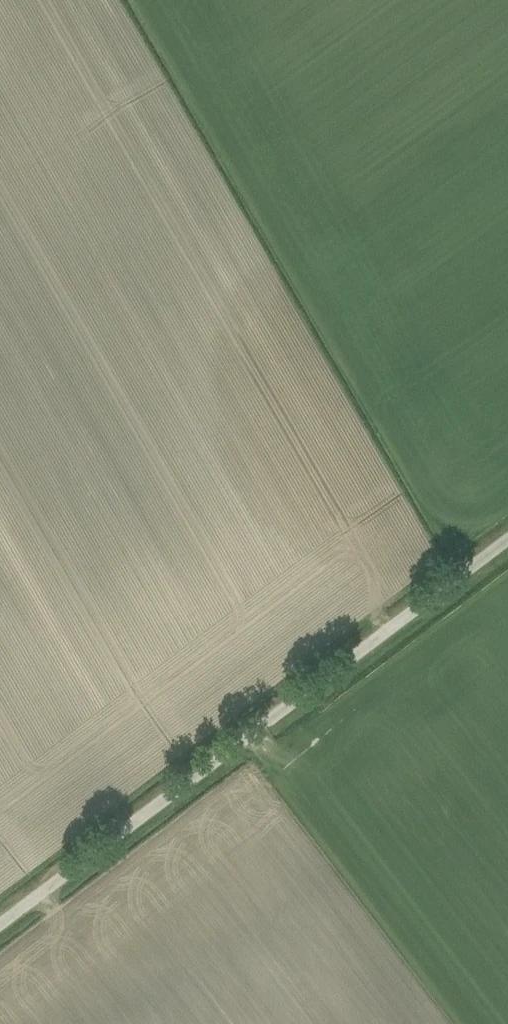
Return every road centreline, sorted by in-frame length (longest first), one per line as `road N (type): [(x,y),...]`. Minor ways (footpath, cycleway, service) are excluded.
road 1 (unclassified): [(507,538),(0,914)]

